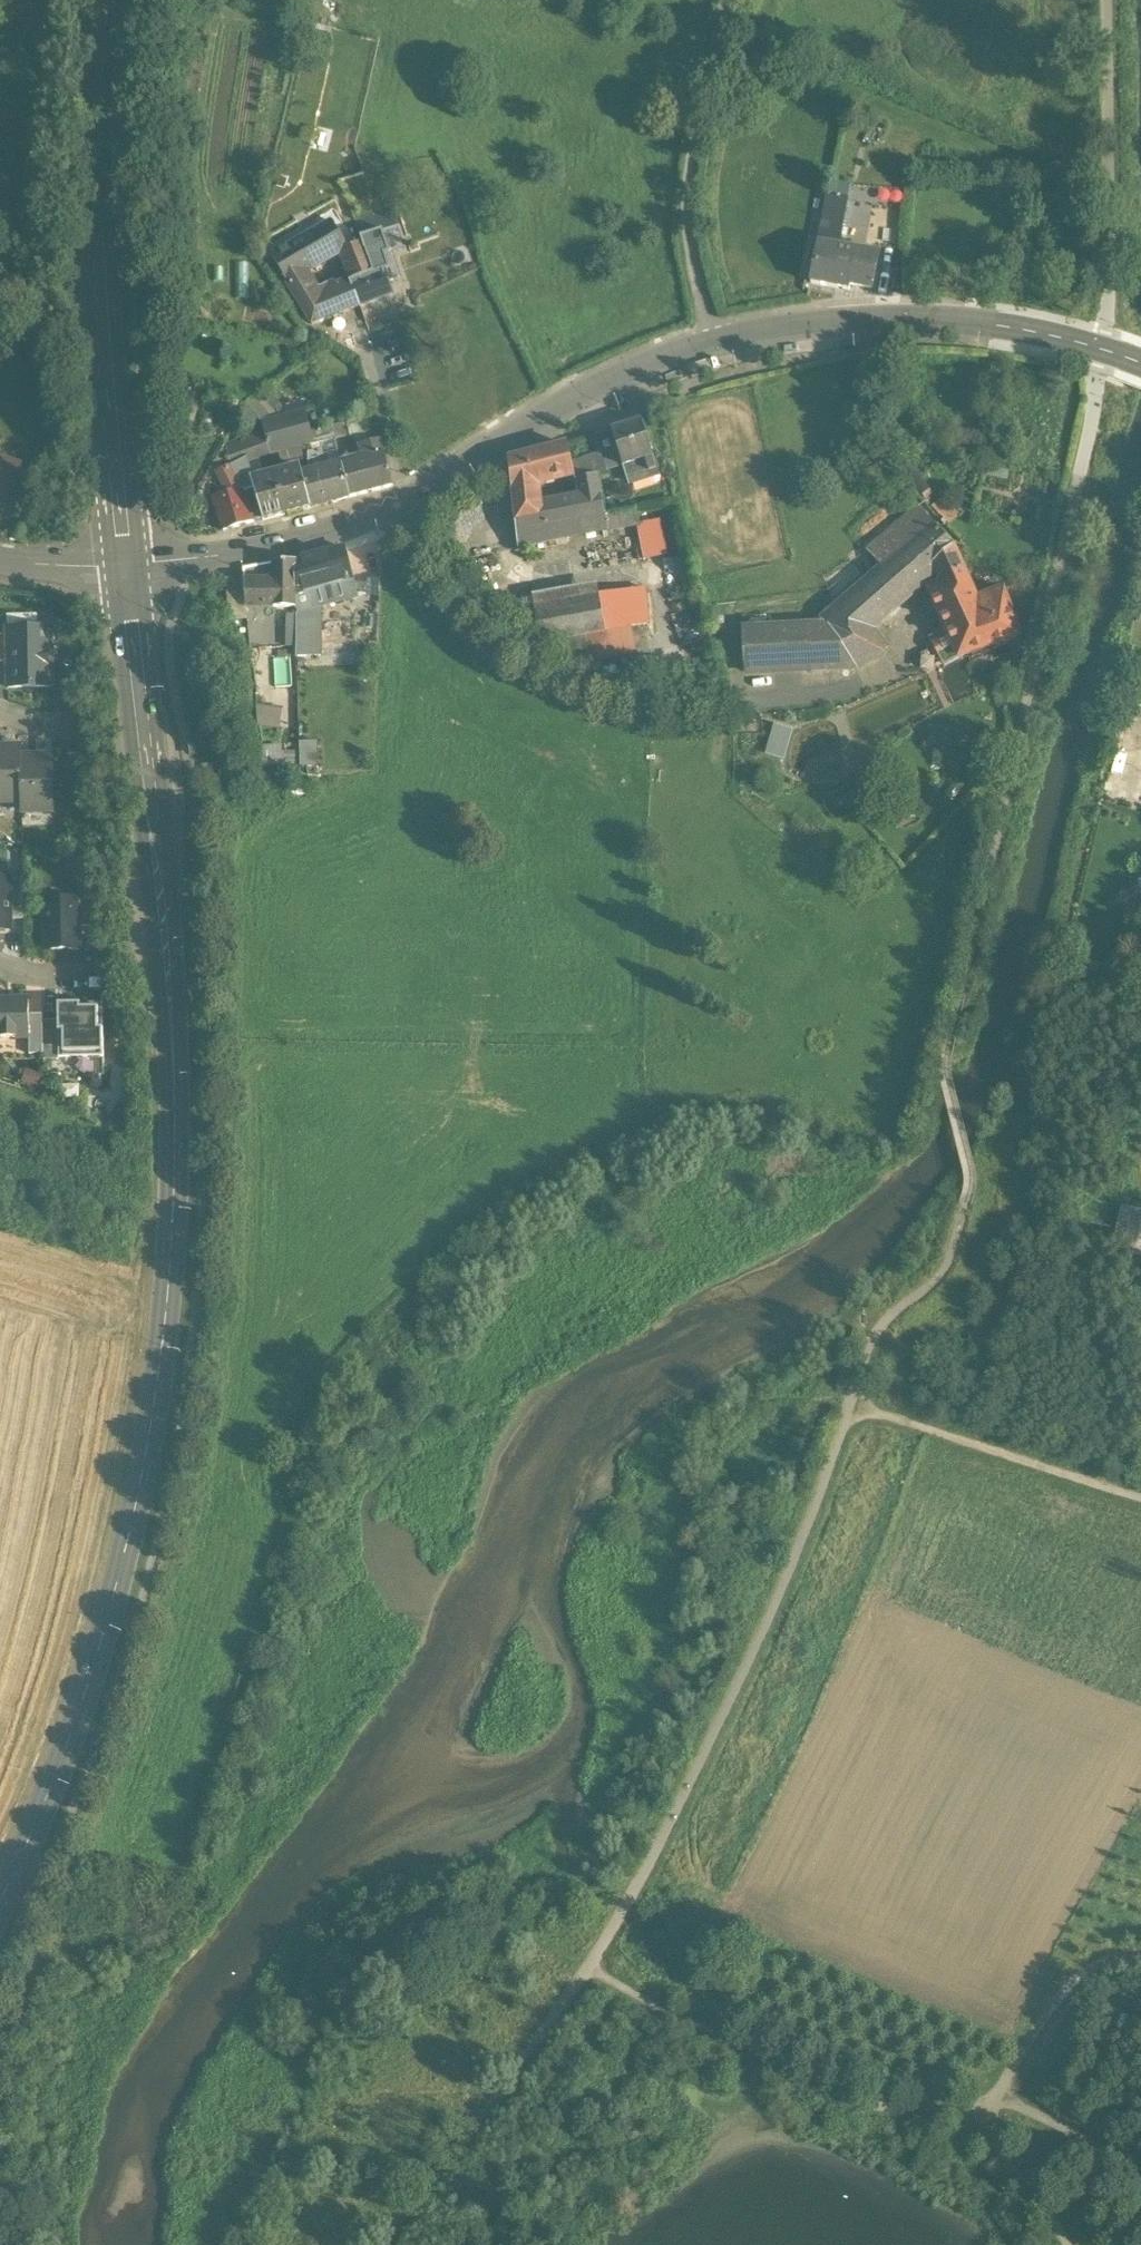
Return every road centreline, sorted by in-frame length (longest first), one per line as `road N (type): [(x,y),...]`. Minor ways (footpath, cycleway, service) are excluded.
road 1 (tertiary): [(130,567),(162,852),(175,1106),(163,1345),(127,1553),(100,1649),(0,1903)]
road 2 (track): [(1105,0),(1108,312),(1100,391),(944,1056)]
road 3 (tertiary): [(1103,354),(928,321),(794,327),(718,343),(612,381),(401,499),(232,556),(130,567)]
road 4 (track): [(949,1097),(969,1184),(944,1269),(880,1328),(776,1602),(706,1751),(586,1969)]
road 5 (tertiary): [(130,567),(98,201),(106,0)]
road 6 (track): [(586,1969),(376,2244)]
road 7 (tertiary): [(0,560),(130,567)]

